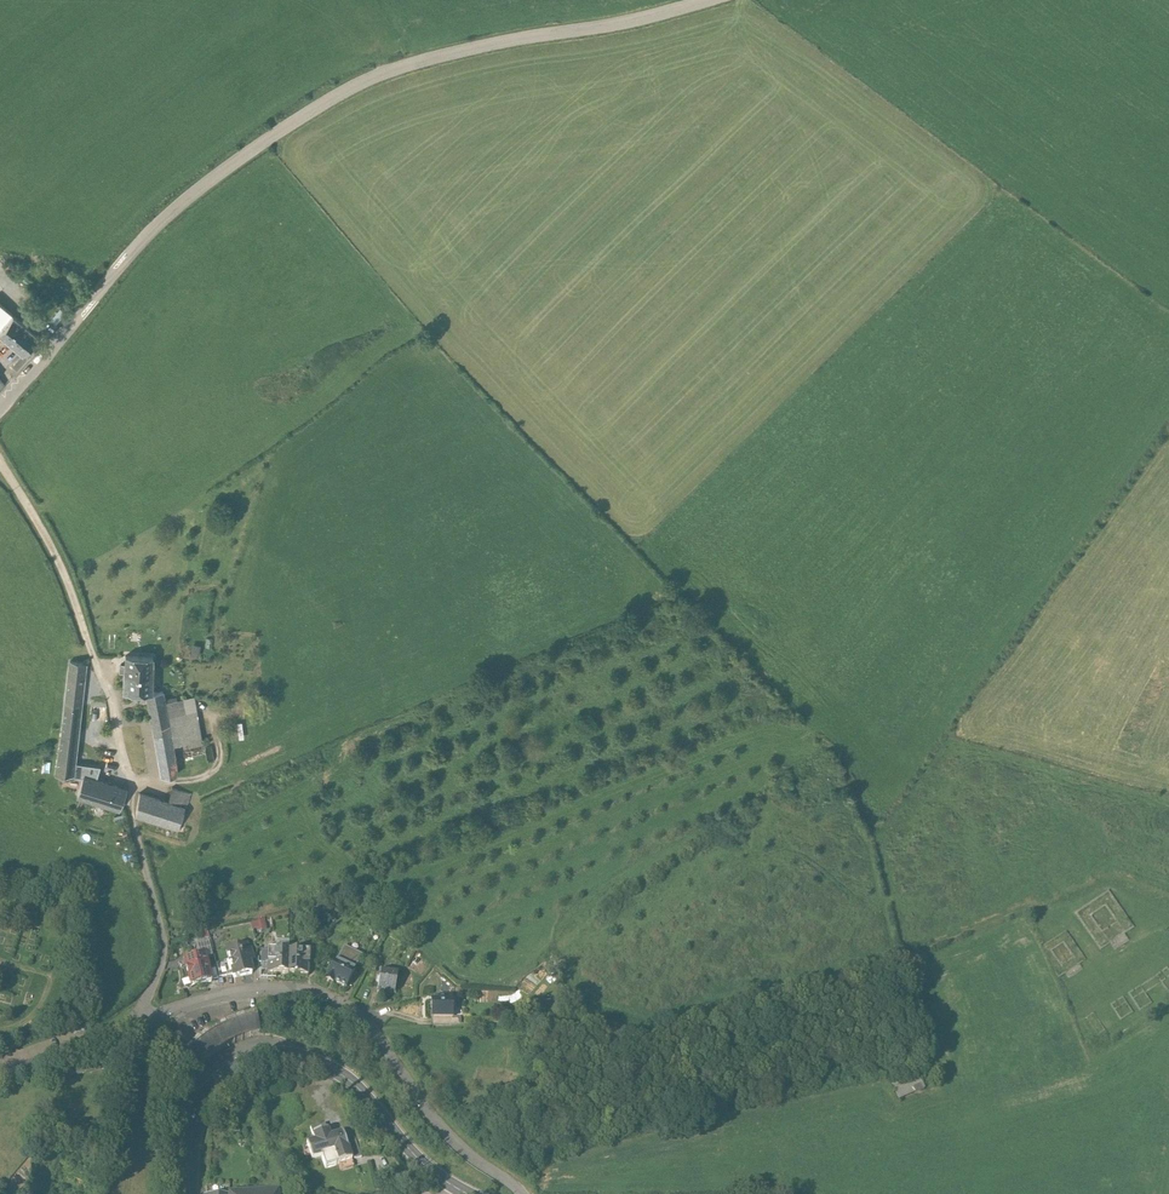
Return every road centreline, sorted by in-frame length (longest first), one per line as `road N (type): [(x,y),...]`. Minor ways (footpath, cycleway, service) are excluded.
road 1 (unclassified): [(0,406),(138,241),(187,196),(336,97),(416,63),(707,0)]
road 2 (residential): [(523,1193),(454,1144),(348,1011),(301,990),(207,1001),(0,1089)]
road 3 (secondary): [(468,1193),(434,1173),(341,1071),(288,1053),(242,1063),(204,1100),(189,1193)]

